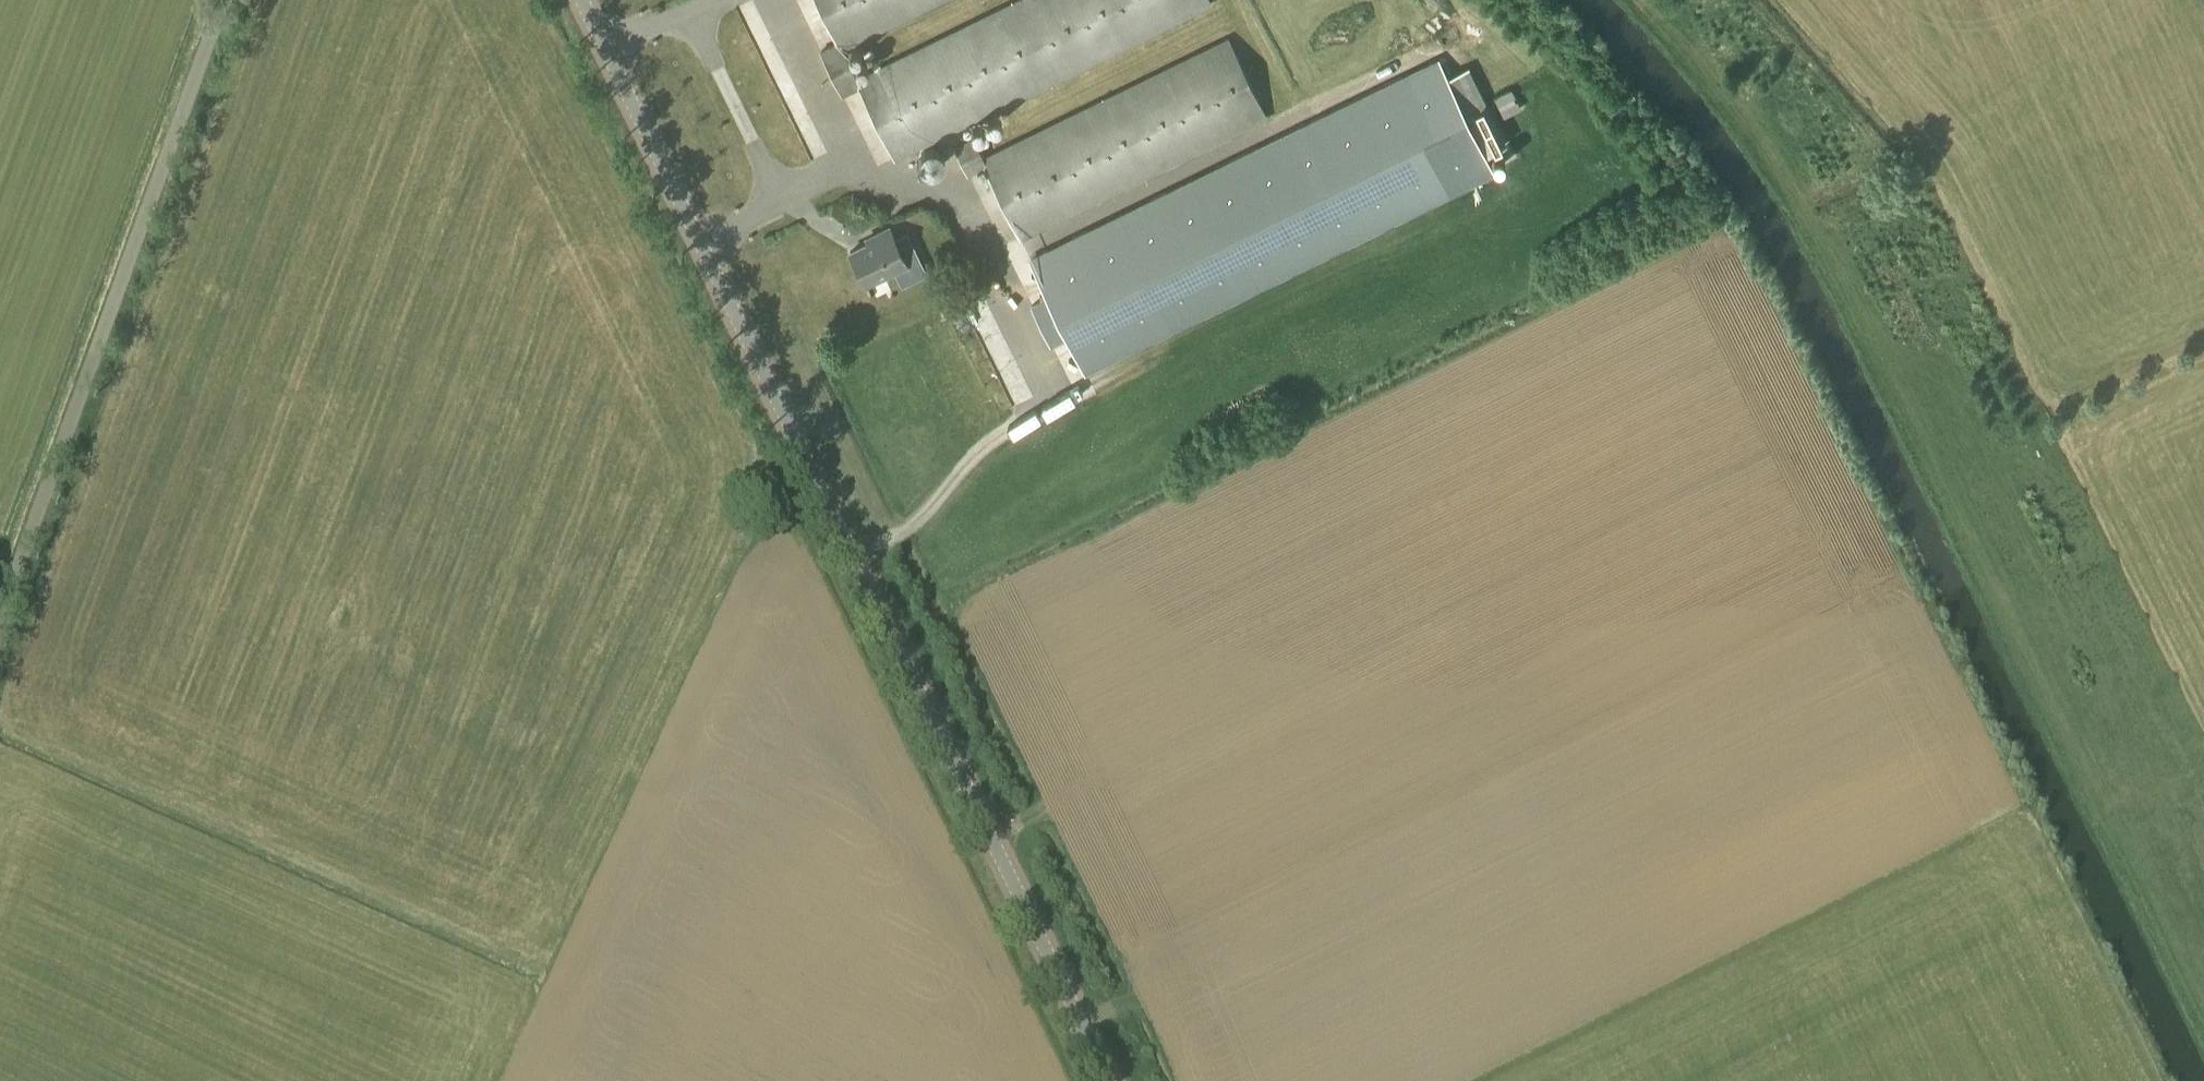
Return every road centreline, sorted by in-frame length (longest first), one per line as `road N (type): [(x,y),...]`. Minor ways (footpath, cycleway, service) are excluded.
road 1 (secondary): [(1110,1080),(583,0)]
road 2 (unclassified): [(0,632),(228,0)]

